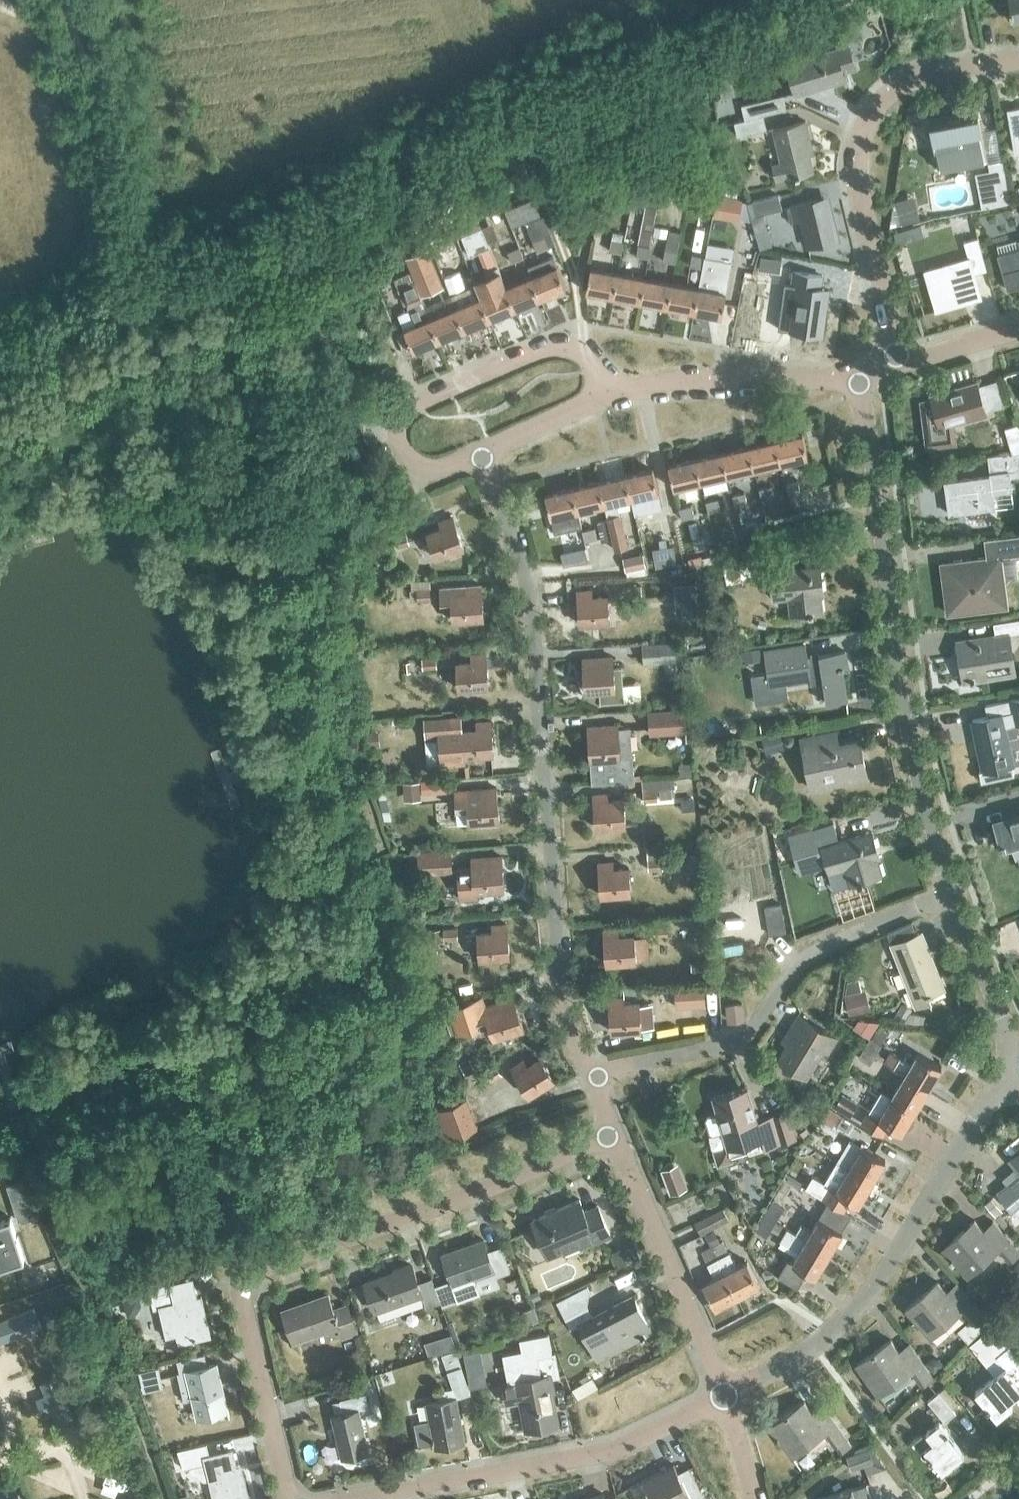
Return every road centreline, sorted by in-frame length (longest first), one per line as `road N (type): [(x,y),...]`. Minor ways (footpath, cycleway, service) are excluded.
road 1 (residential): [(590,1073),(571,1031),(557,933),(531,583),(483,449)]
road 2 (residential): [(298,1498),(250,1327),(254,1278),(615,1137)]
road 3 (residential): [(269,242),(470,121),(607,64),(810,0)]
road 4 (residential): [(951,892),(910,744),(863,378)]
road 5 (unclassified): [(727,1402),(777,1379),(887,1275),(1018,1060)]
road 6 (residential): [(590,1073),(733,1043),(806,958),(951,892)]
road 7 (residential): [(899,355),(855,166),(866,117),(885,90),(920,72),(1018,53)]
road 8 (unclassified): [(362,1498),(583,1460),(727,1402)]
road 9 (residential): [(617,387),(576,351),(557,346),(417,405),(403,423),(405,451),(428,471),(483,449)]
road 10 (track): [(134,302),(77,33),(0,1)]
road 11 (residential): [(727,1402),(615,1137)]
road 12 (residential): [(617,387),(680,375),(863,378)]
road 13 (residential): [(1018,1060),(951,892)]
road 14 (residential): [(483,449),(617,387)]
road 15 (residential): [(899,355),(1018,326)]

